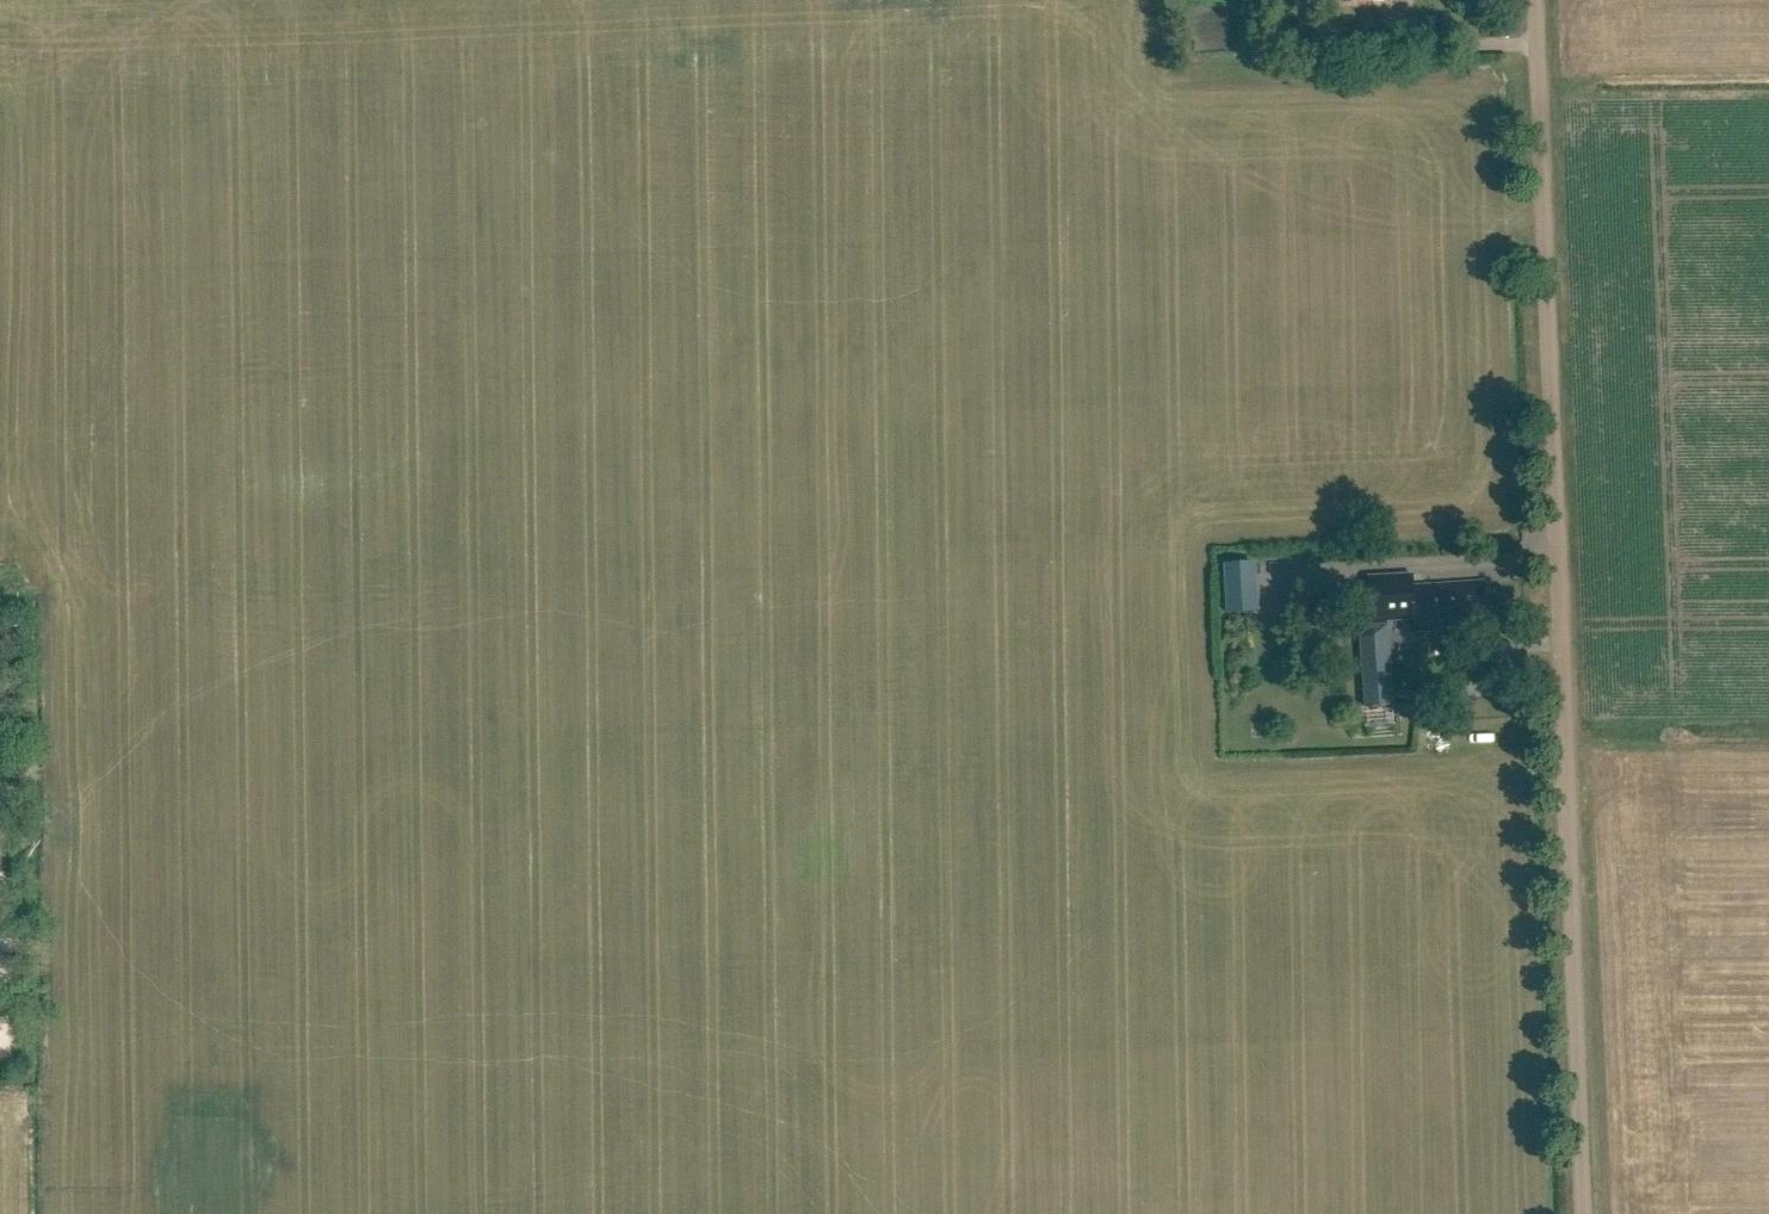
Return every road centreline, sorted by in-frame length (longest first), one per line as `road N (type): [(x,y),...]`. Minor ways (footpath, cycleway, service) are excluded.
road 1 (unclassified): [(1534,0),(1582,1213)]

